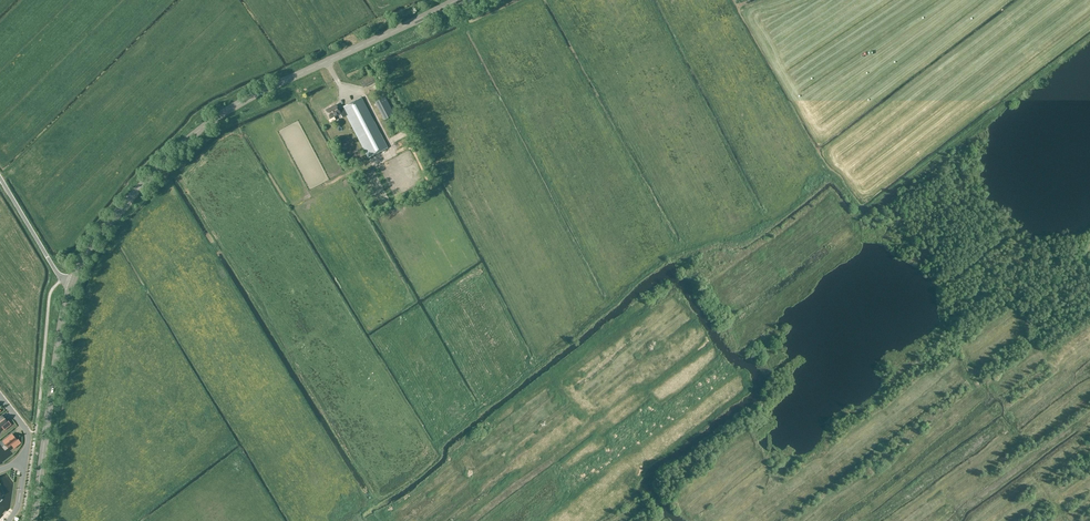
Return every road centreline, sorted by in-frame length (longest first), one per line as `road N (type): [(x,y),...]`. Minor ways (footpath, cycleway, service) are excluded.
road 1 (secondary): [(72,282),(107,223),(206,126),(457,0)]
road 2 (secondary): [(34,520),(72,282)]
road 3 (unclassified): [(72,282),(56,272),(0,179)]

